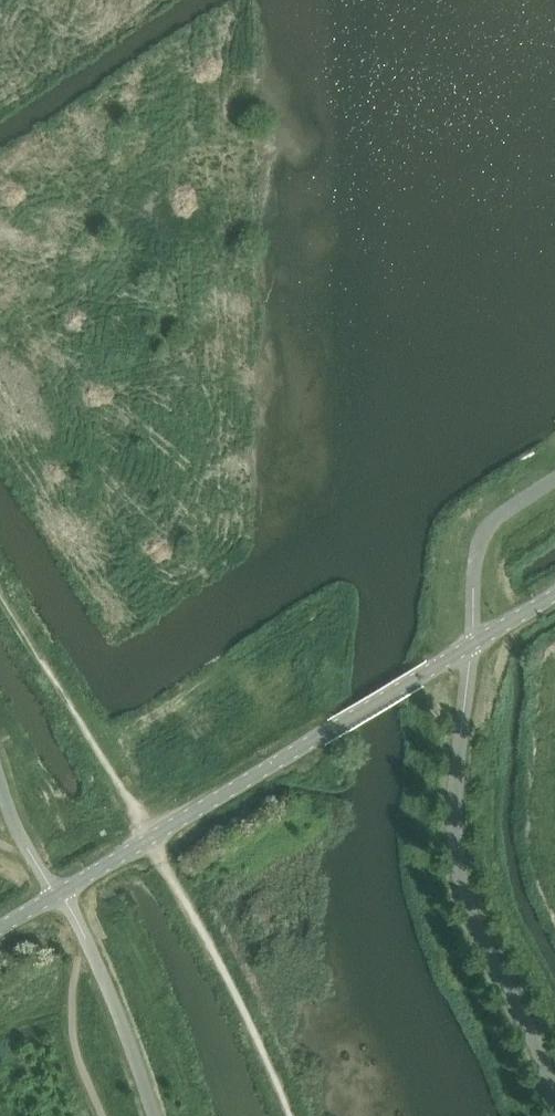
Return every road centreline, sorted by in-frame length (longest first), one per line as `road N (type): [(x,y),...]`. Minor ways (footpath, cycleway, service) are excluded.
road 1 (unclassified): [(0,926),(554,594)]

